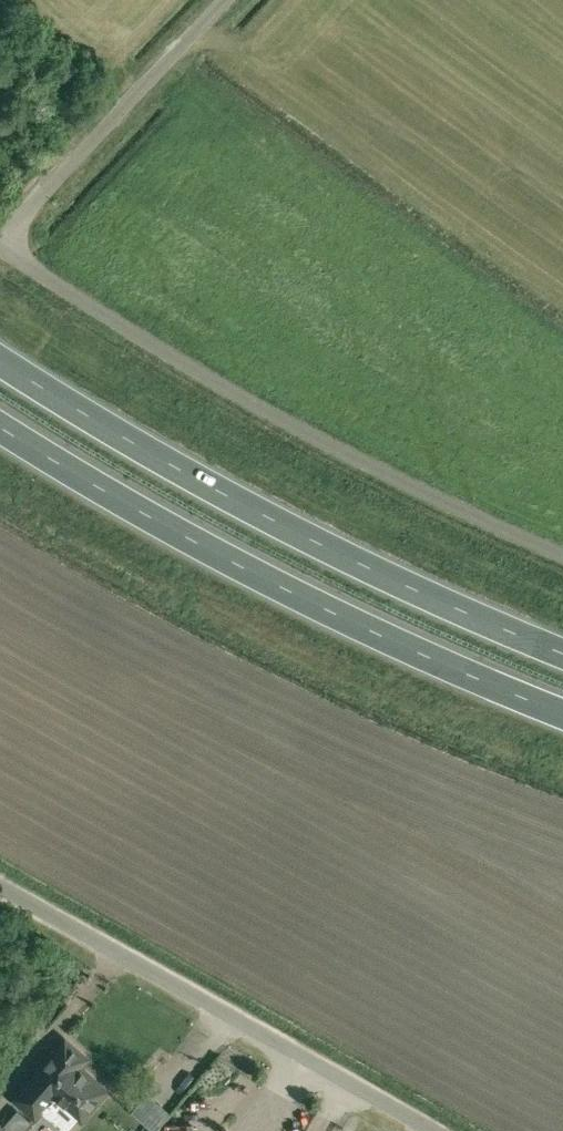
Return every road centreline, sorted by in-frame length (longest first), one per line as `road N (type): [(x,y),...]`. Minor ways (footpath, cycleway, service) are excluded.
road 1 (unclassified): [(1,245),(344,454),(562,552)]
road 2 (trunk): [(562,651),(282,523),(0,358)]
road 3 (trunk): [(0,426),(310,600),(562,714)]
road 4 (unclassified): [(426,1130),(0,895)]
road 5 (unclassified): [(1,245),(222,0)]

